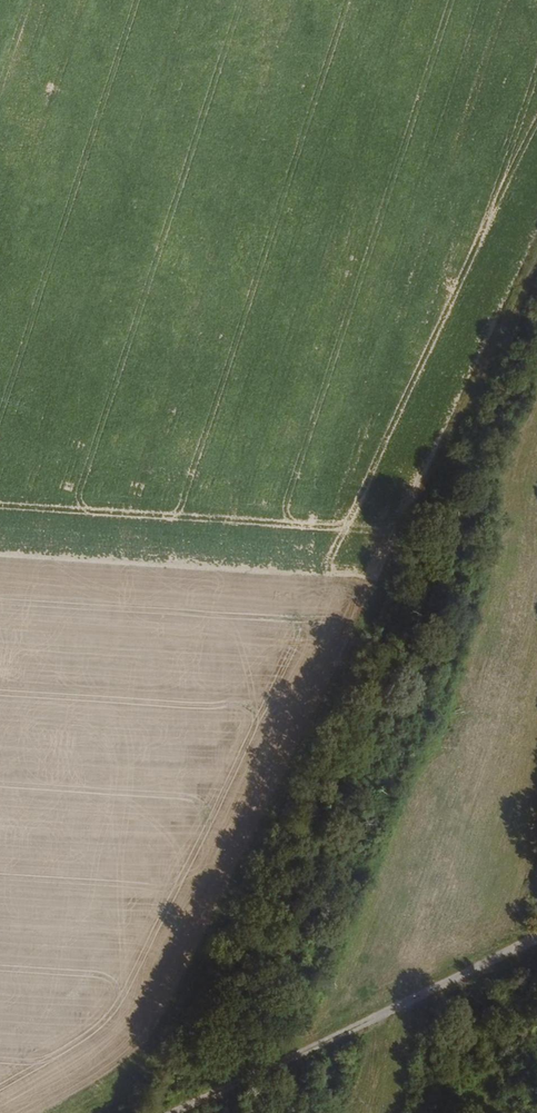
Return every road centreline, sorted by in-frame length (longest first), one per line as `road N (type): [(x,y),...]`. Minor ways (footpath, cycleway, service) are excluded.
road 1 (track): [(183,1112),(536,940)]

